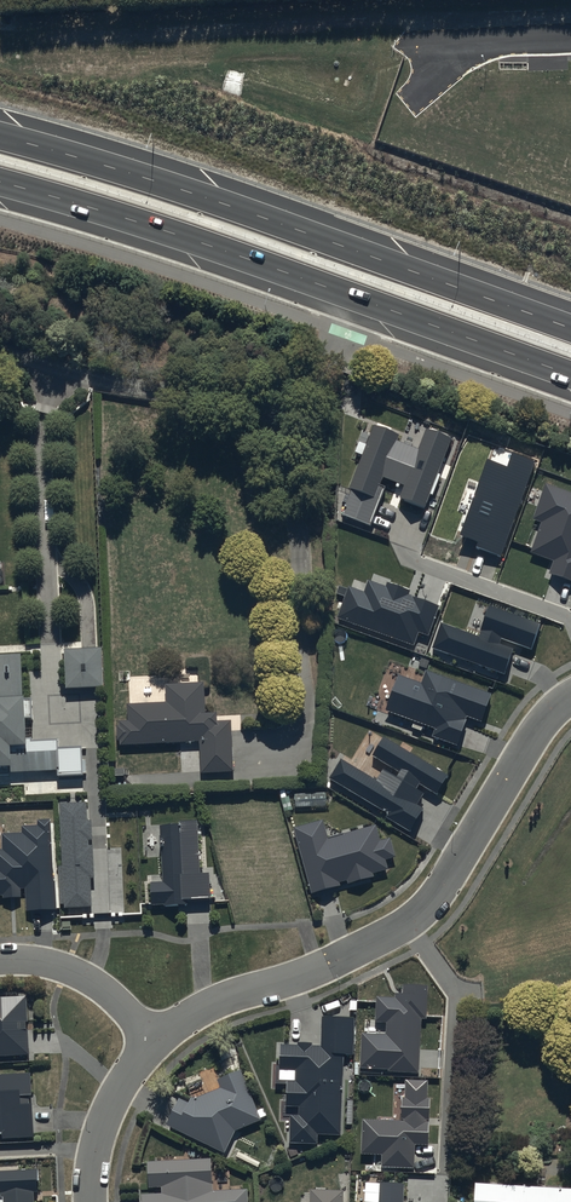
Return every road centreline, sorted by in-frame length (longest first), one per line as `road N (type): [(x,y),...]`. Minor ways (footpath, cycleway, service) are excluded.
road 1 (trunk): [(0,135),(163,182),(570,326)]
road 2 (trunk): [(570,373),(160,229),(0,183)]
road 3 (residential): [(150,1041),(238,994),(332,965),(391,930),(443,882),(530,733),(570,697)]
road 4 (residential): [(150,1041),(114,999),(71,970),(0,960)]
road 5 (residential): [(89,1201),(96,1139),(150,1041)]

